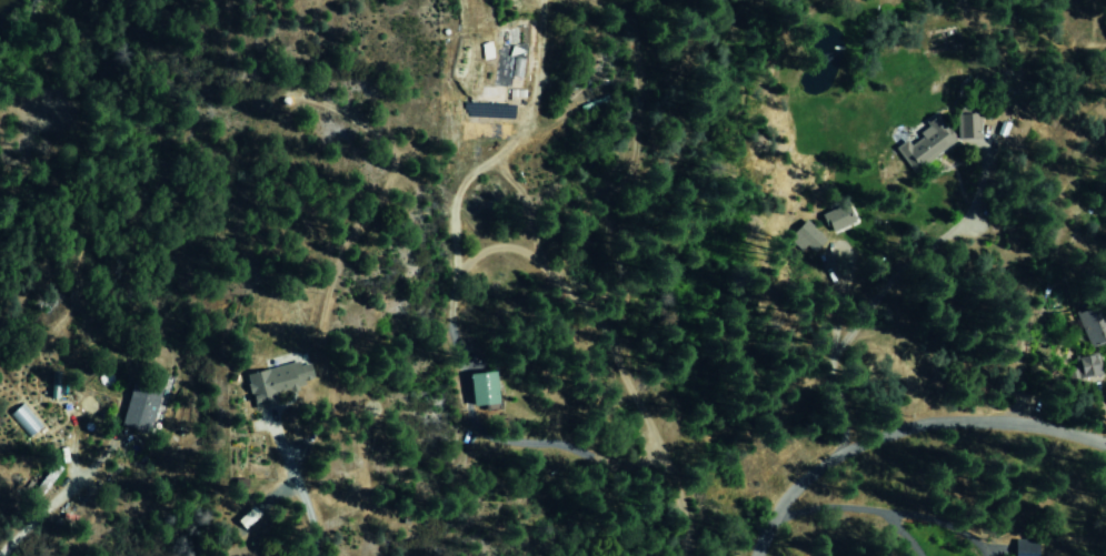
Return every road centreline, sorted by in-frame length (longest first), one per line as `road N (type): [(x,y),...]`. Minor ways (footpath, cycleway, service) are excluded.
road 1 (residential): [(743,555),(770,512),(833,449),(931,417),(1030,421),(1105,446)]

